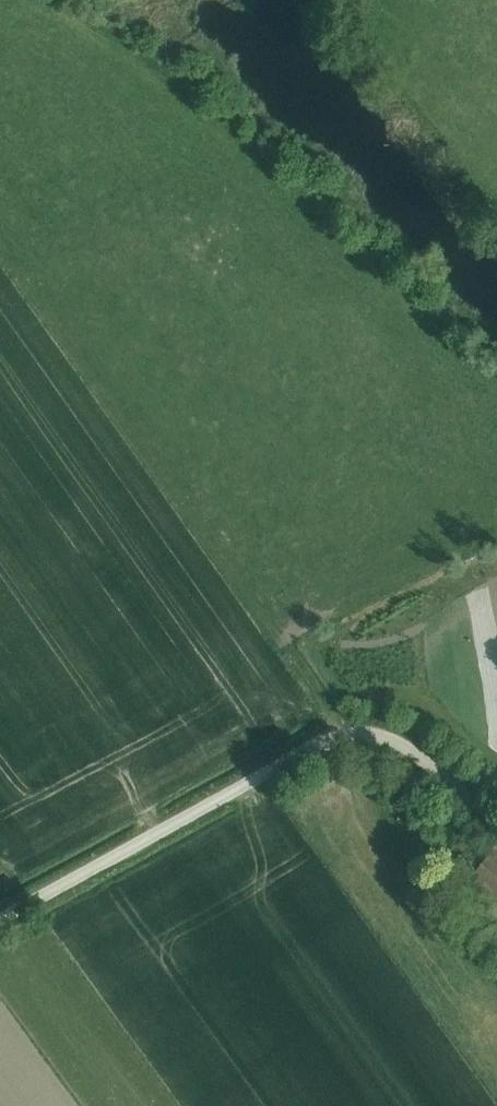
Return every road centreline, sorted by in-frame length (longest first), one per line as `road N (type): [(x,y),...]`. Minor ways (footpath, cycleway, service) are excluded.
road 1 (unclassified): [(0,917),(346,734),(396,741),(496,818)]

